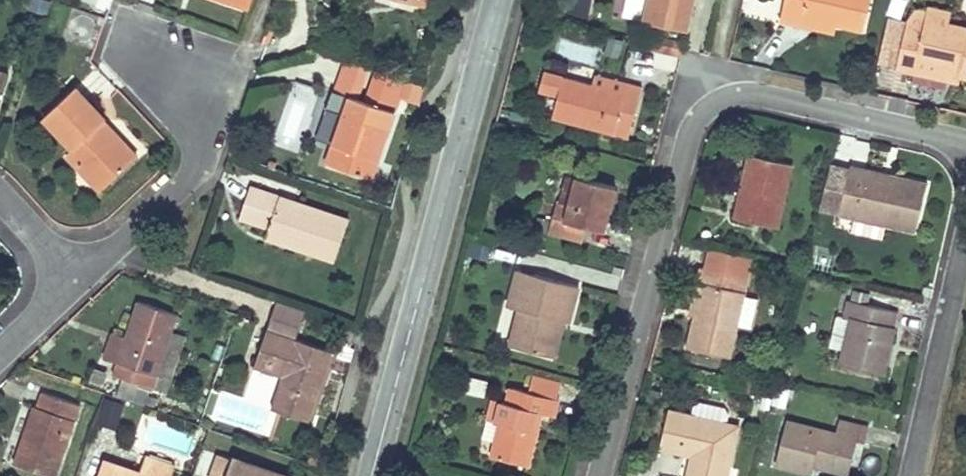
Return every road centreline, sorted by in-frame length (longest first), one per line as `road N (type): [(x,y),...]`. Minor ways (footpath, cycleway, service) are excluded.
road 1 (residential): [(965,160),(939,136),(748,95),(703,112),(688,134),(600,475)]
road 2 (unclassified): [(498,0),(370,475)]
road 3 (residential): [(912,475),(965,231)]
road 4 (residential): [(0,190),(75,271),(0,349)]

